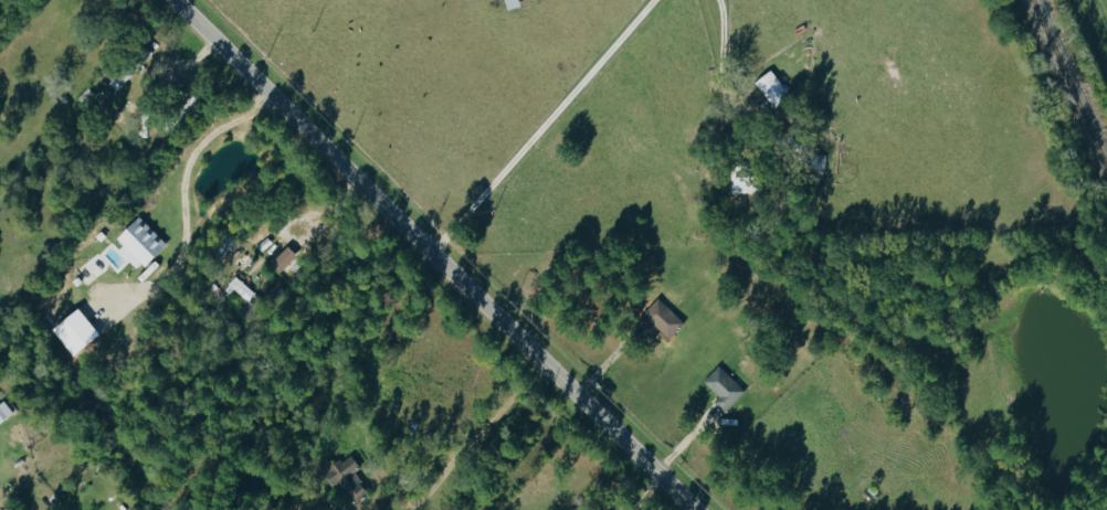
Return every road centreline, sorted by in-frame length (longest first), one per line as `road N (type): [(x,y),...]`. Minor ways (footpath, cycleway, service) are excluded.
road 1 (tertiary): [(691,509),(172,0)]

